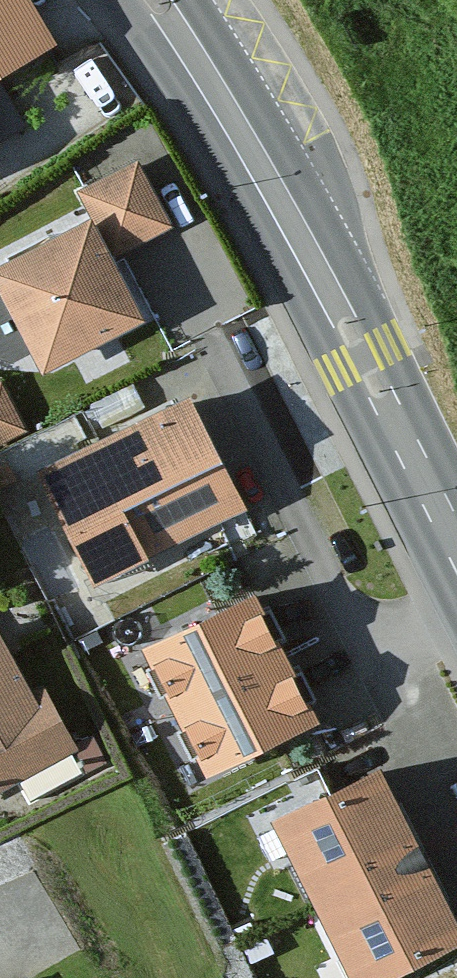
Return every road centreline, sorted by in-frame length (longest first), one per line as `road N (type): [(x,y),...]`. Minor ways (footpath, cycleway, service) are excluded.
road 1 (secondary): [(456,545),(231,114),(153,0)]

